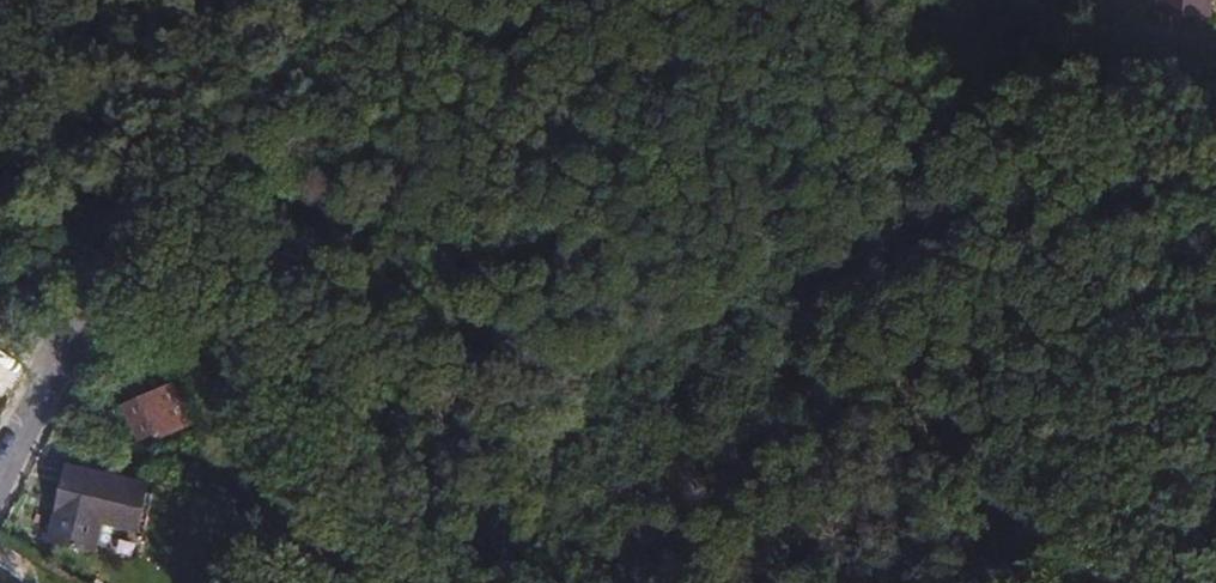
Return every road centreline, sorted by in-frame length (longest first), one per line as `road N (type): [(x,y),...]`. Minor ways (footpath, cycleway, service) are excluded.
road 1 (residential): [(0,474),(82,306)]

